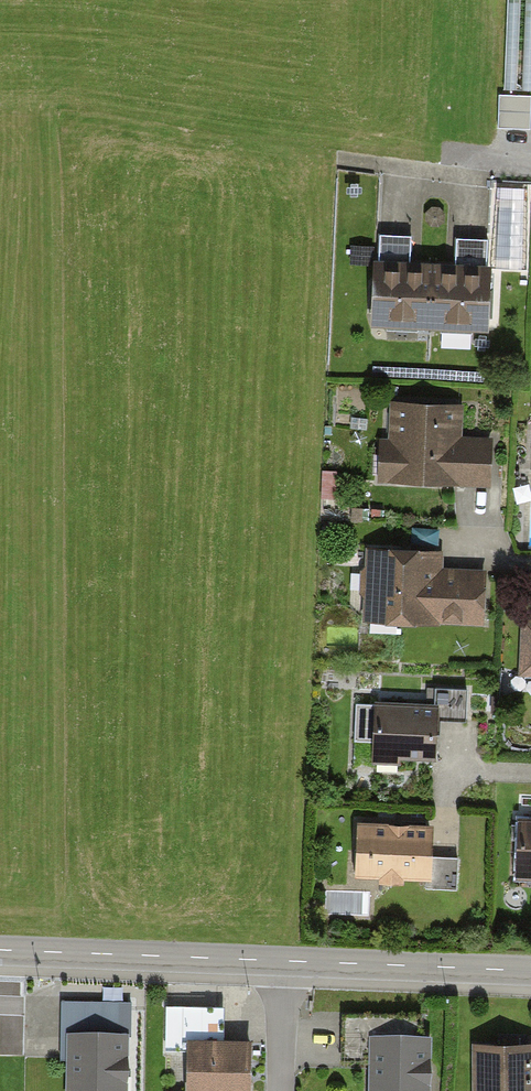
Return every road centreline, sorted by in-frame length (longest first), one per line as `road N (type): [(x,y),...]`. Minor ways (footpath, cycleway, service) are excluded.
road 1 (tertiary): [(284,961),(0,950)]
road 2 (tertiary): [(530,971),(284,961)]
road 3 (residential): [(284,961),(282,1090)]

